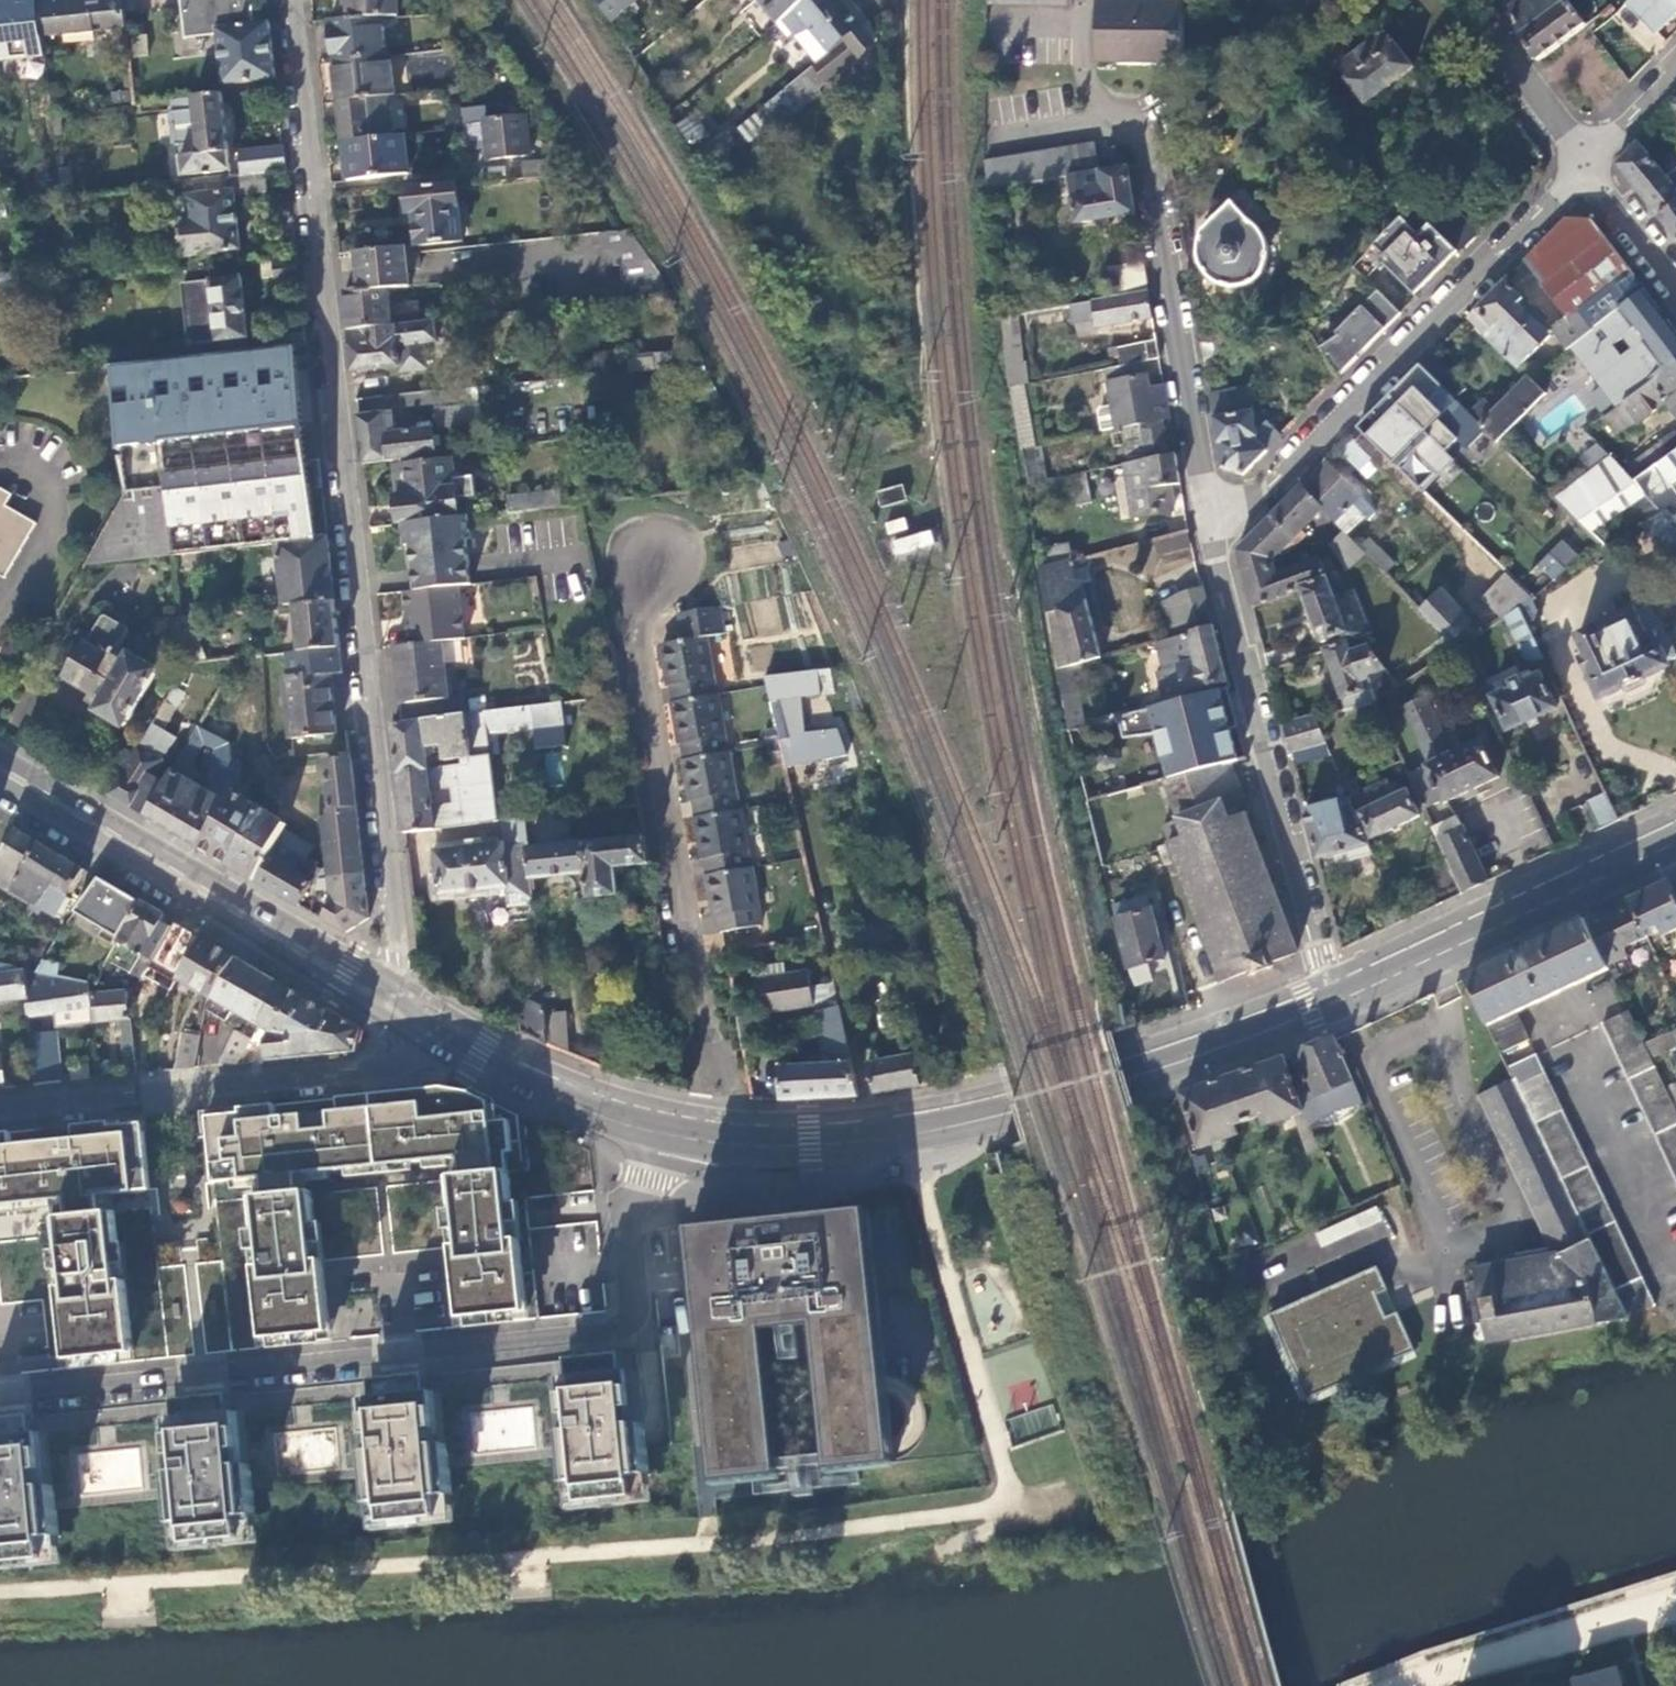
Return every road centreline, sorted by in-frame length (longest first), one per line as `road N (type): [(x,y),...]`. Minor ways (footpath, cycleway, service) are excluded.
road 1 (residential): [(398,993),(292,0)]
road 2 (residential): [(654,1125),(658,1154),(629,1214),(635,1315),(613,1332),(0,1398)]
road 3 (primary): [(1329,991),(1008,1104),(878,1130),(727,1137)]
road 4 (residential): [(727,1137),(629,590),(653,560)]
road 5 (residential): [(1216,545),(1581,172)]
road 6 (residential): [(1329,991),(1216,545)]
road 7 (residential): [(0,1112),(406,1065),(428,1043)]
road 8 (residential): [(1216,545),(1149,175)]
road 9 (primary): [(1666,832),(1329,991)]
road 10 (primary): [(273,931),(0,772)]
road 11 (primary): [(428,1043),(600,1124),(654,1125)]
road 12 (primary): [(654,1125),(447,1024)]
road 13 (residential): [(1581,172),(1513,77),(1488,0)]
road 14 (primary): [(273,931),(339,986),(428,1043)]
road 15 (residential): [(1581,172),(1675,297)]
road 16 (primary): [(398,993),(273,931)]
road 17 (residential): [(1581,172),(1675,76)]

